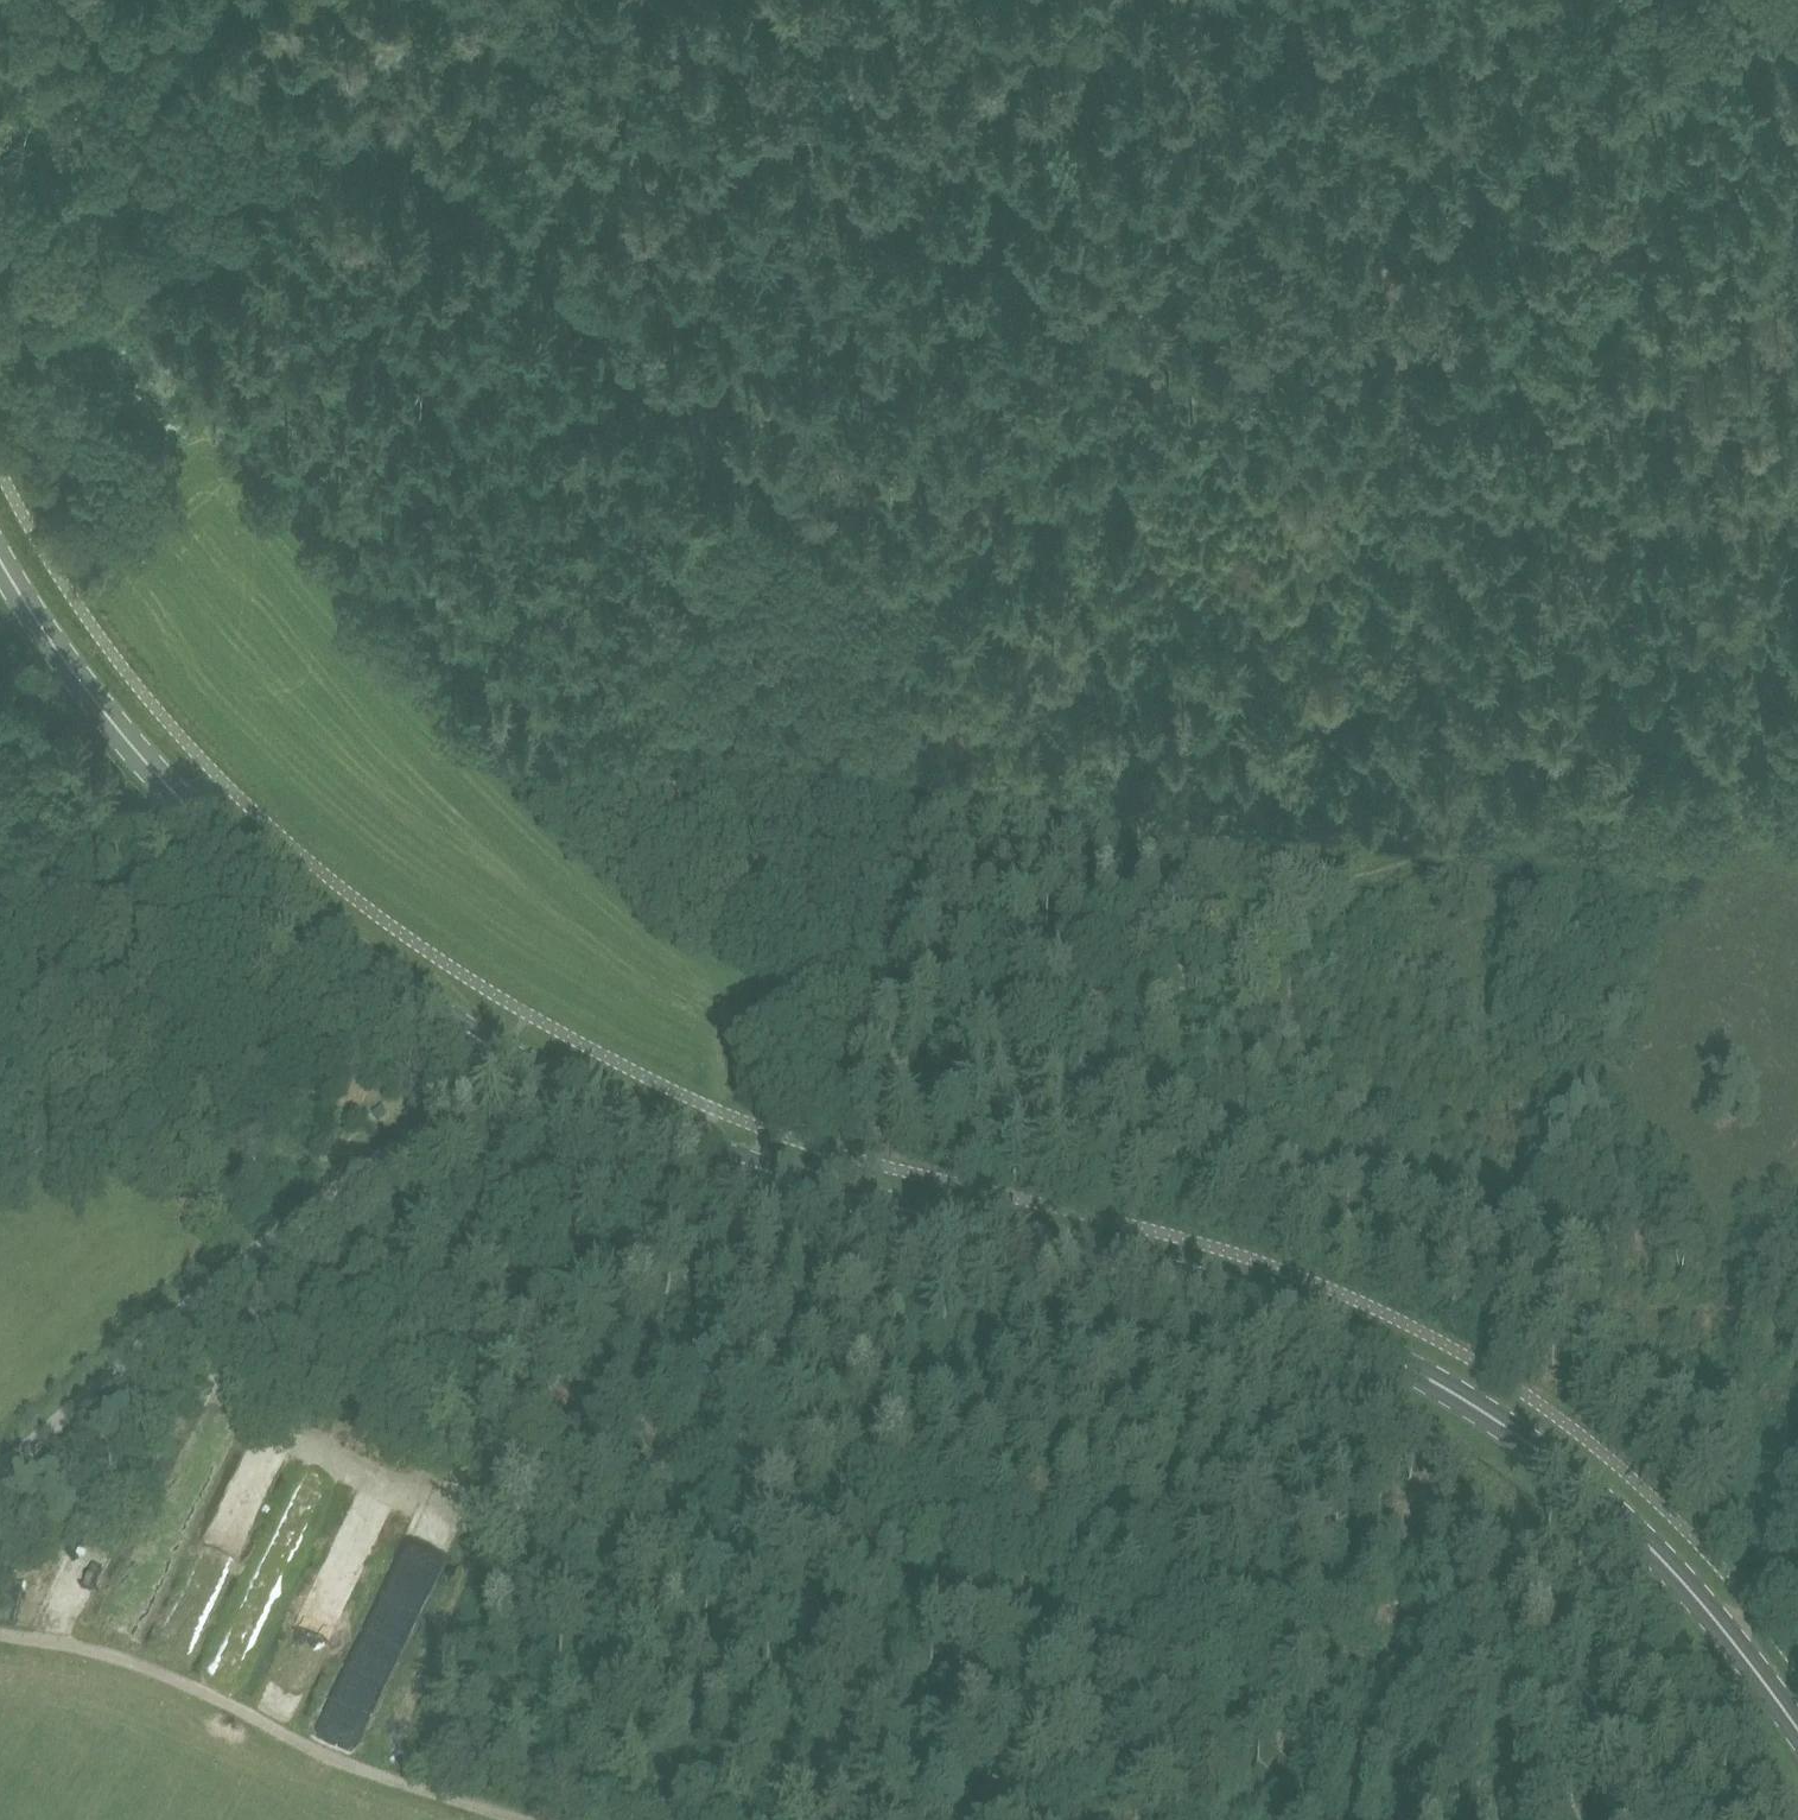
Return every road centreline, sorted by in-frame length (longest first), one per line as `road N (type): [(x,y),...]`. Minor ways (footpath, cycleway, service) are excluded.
road 1 (primary): [(1797,1740),(1724,1634),(1654,1557),(1474,1409),(1377,1355),(1230,1286),(1048,1249),(766,1175),(696,1143),(673,1141),(500,1057),(255,878),(169,795),(51,649),(0,566)]
road 2 (track): [(1430,0),(1380,97),(1372,144),(1482,836),(1797,738)]
road 3 (track): [(526,1819),(310,1747),(122,1656),(0,1631)]

